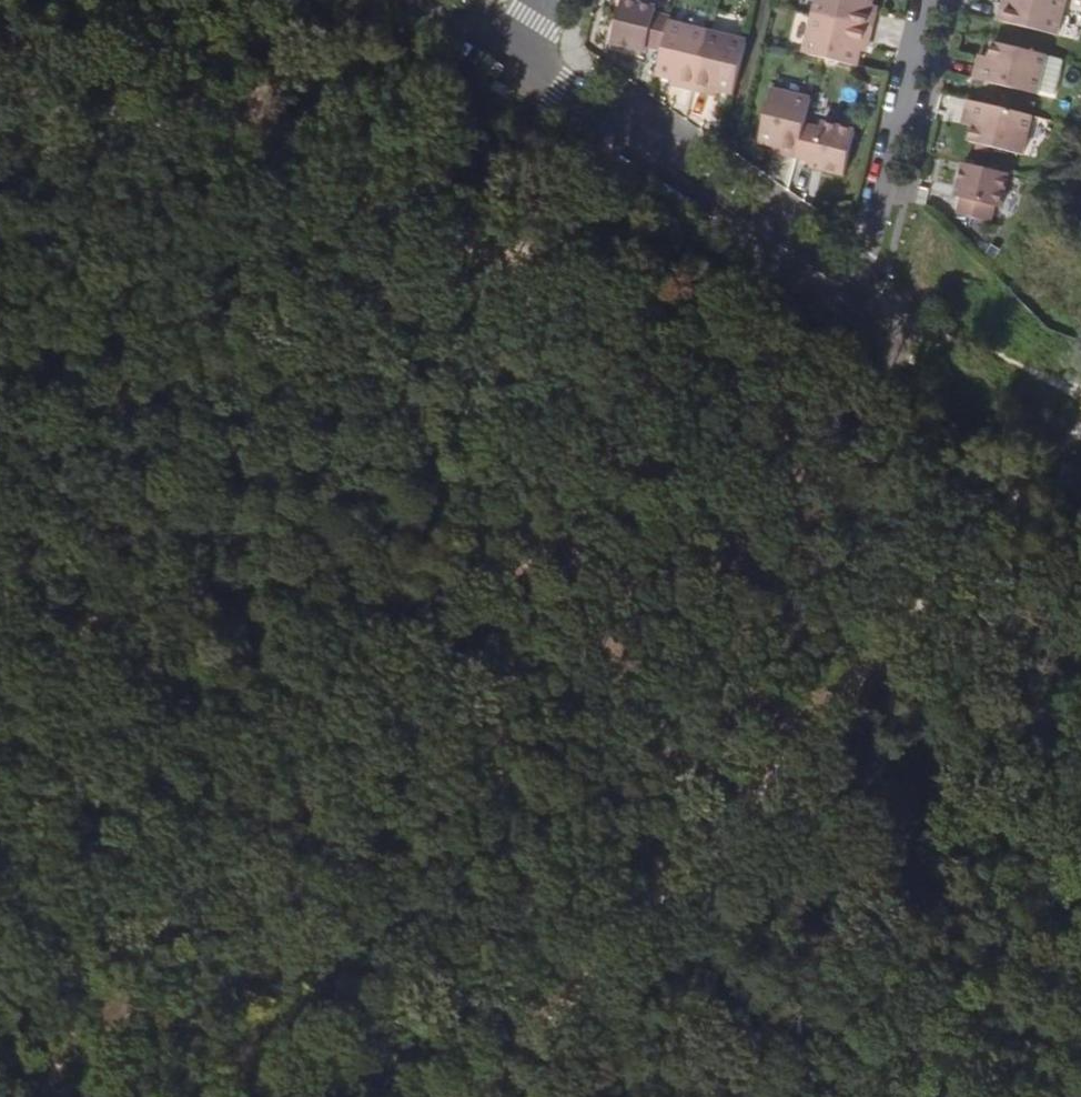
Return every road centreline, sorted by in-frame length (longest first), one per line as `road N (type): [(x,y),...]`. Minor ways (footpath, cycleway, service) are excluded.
road 1 (track): [(1080,416),(481,1096)]
road 2 (residential): [(527,59),(864,284),(938,0)]

